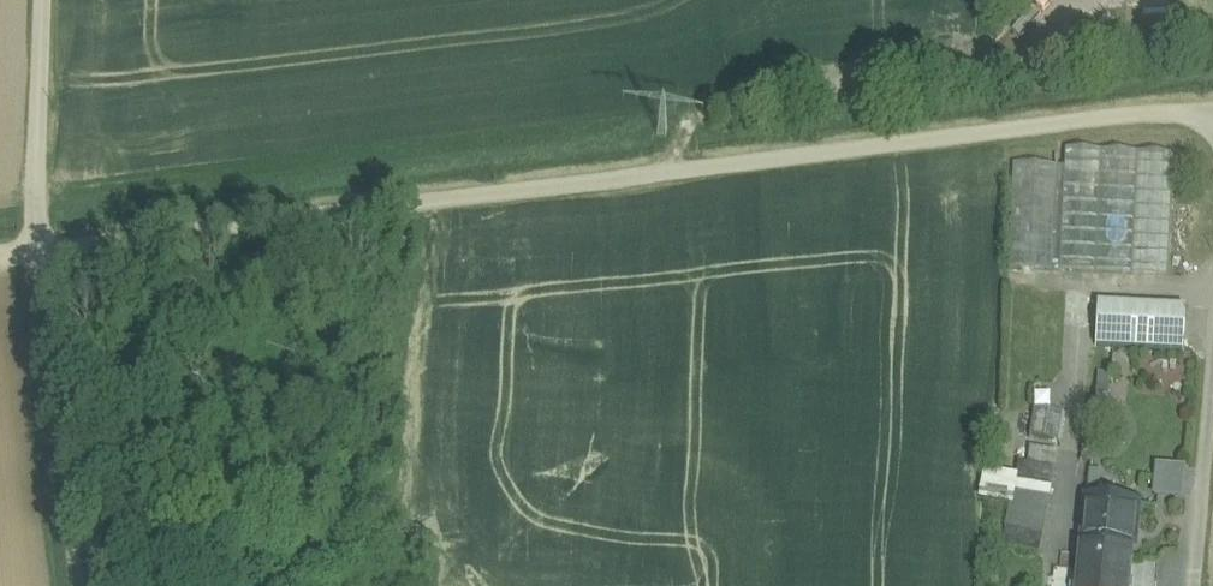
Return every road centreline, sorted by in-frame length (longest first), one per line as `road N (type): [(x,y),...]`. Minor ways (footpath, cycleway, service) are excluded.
road 1 (track): [(1212,111),(1141,113),(34,252)]
road 2 (track): [(679,174),(691,138),(721,107),(1182,38),(1212,12)]
road 3 (track): [(1212,292),(1080,286),(1056,552)]
road 4 (track): [(77,585),(34,252)]
road 5 (track): [(34,252),(42,0)]
road 6 (track): [(1194,585),(1212,393)]

